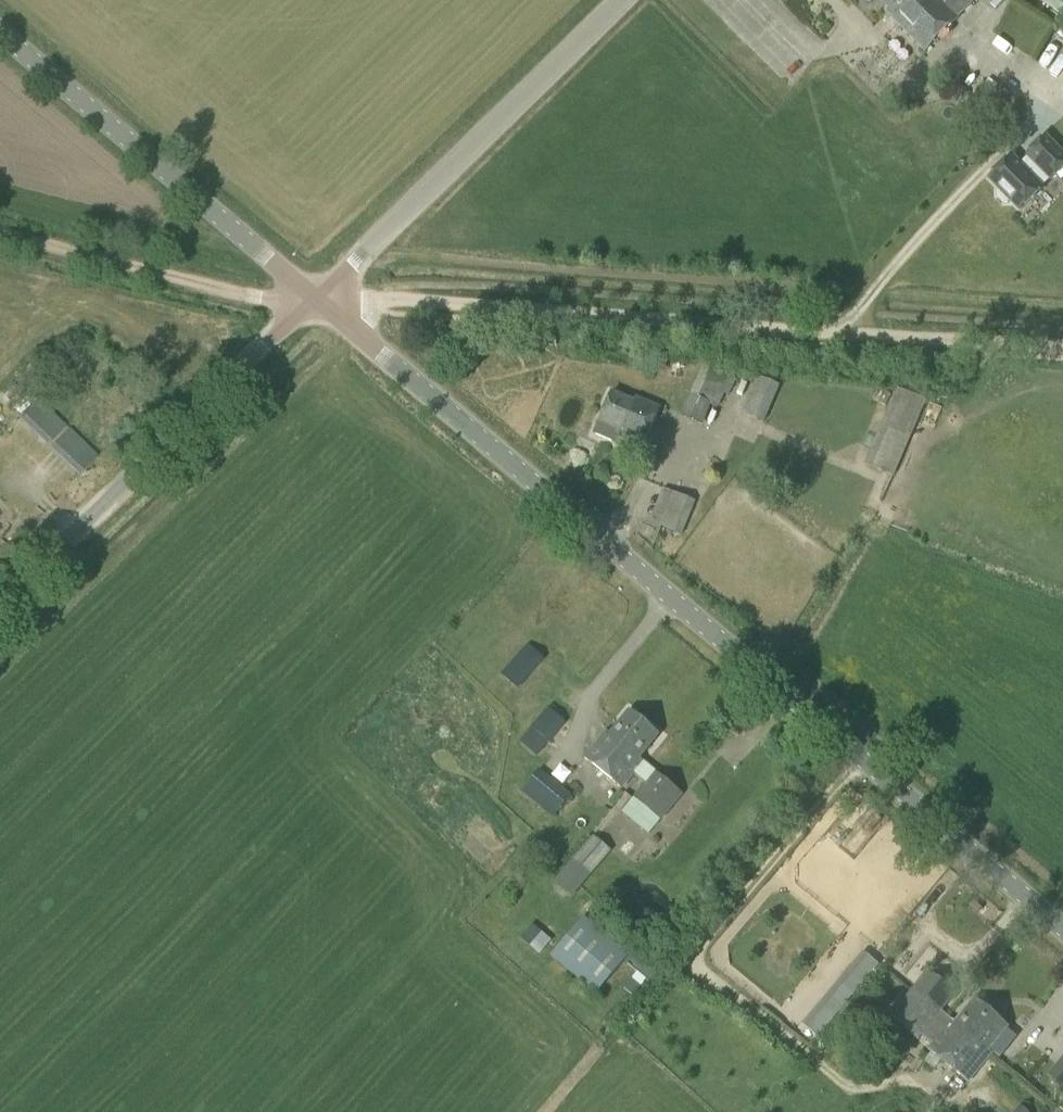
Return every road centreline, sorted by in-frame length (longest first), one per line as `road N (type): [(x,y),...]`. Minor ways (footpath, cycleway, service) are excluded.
road 1 (unclassified): [(1062,926),(314,298)]
road 2 (track): [(314,298),(1062,348)]
road 3 (unclassified): [(0,606),(314,298)]
road 4 (unclassified): [(314,298),(618,0)]
road 5 (unclassified): [(314,298),(0,33)]
road 6 (track): [(314,298),(246,296),(0,234)]

